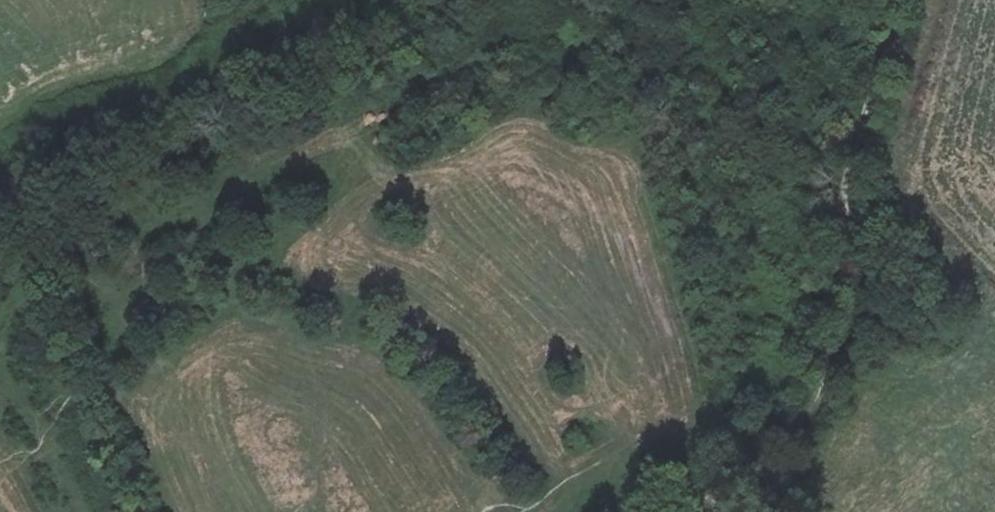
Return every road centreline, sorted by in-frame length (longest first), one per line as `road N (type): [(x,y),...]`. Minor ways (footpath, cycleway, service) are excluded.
road 1 (track): [(753,511),(847,350),(848,186),(897,0)]

